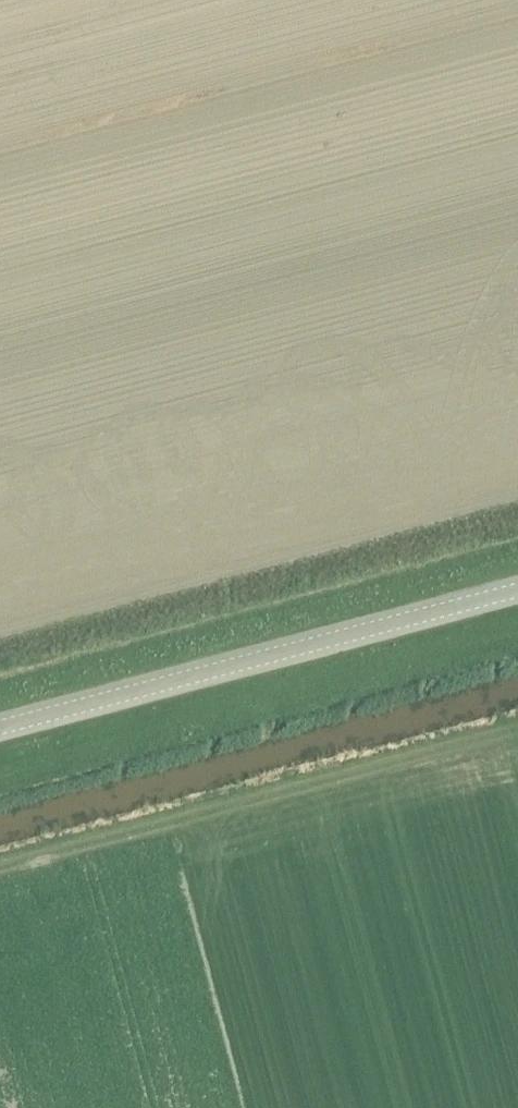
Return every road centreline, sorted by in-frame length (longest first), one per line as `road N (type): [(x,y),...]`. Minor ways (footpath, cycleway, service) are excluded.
road 1 (tertiary): [(0,732),(517,591)]

